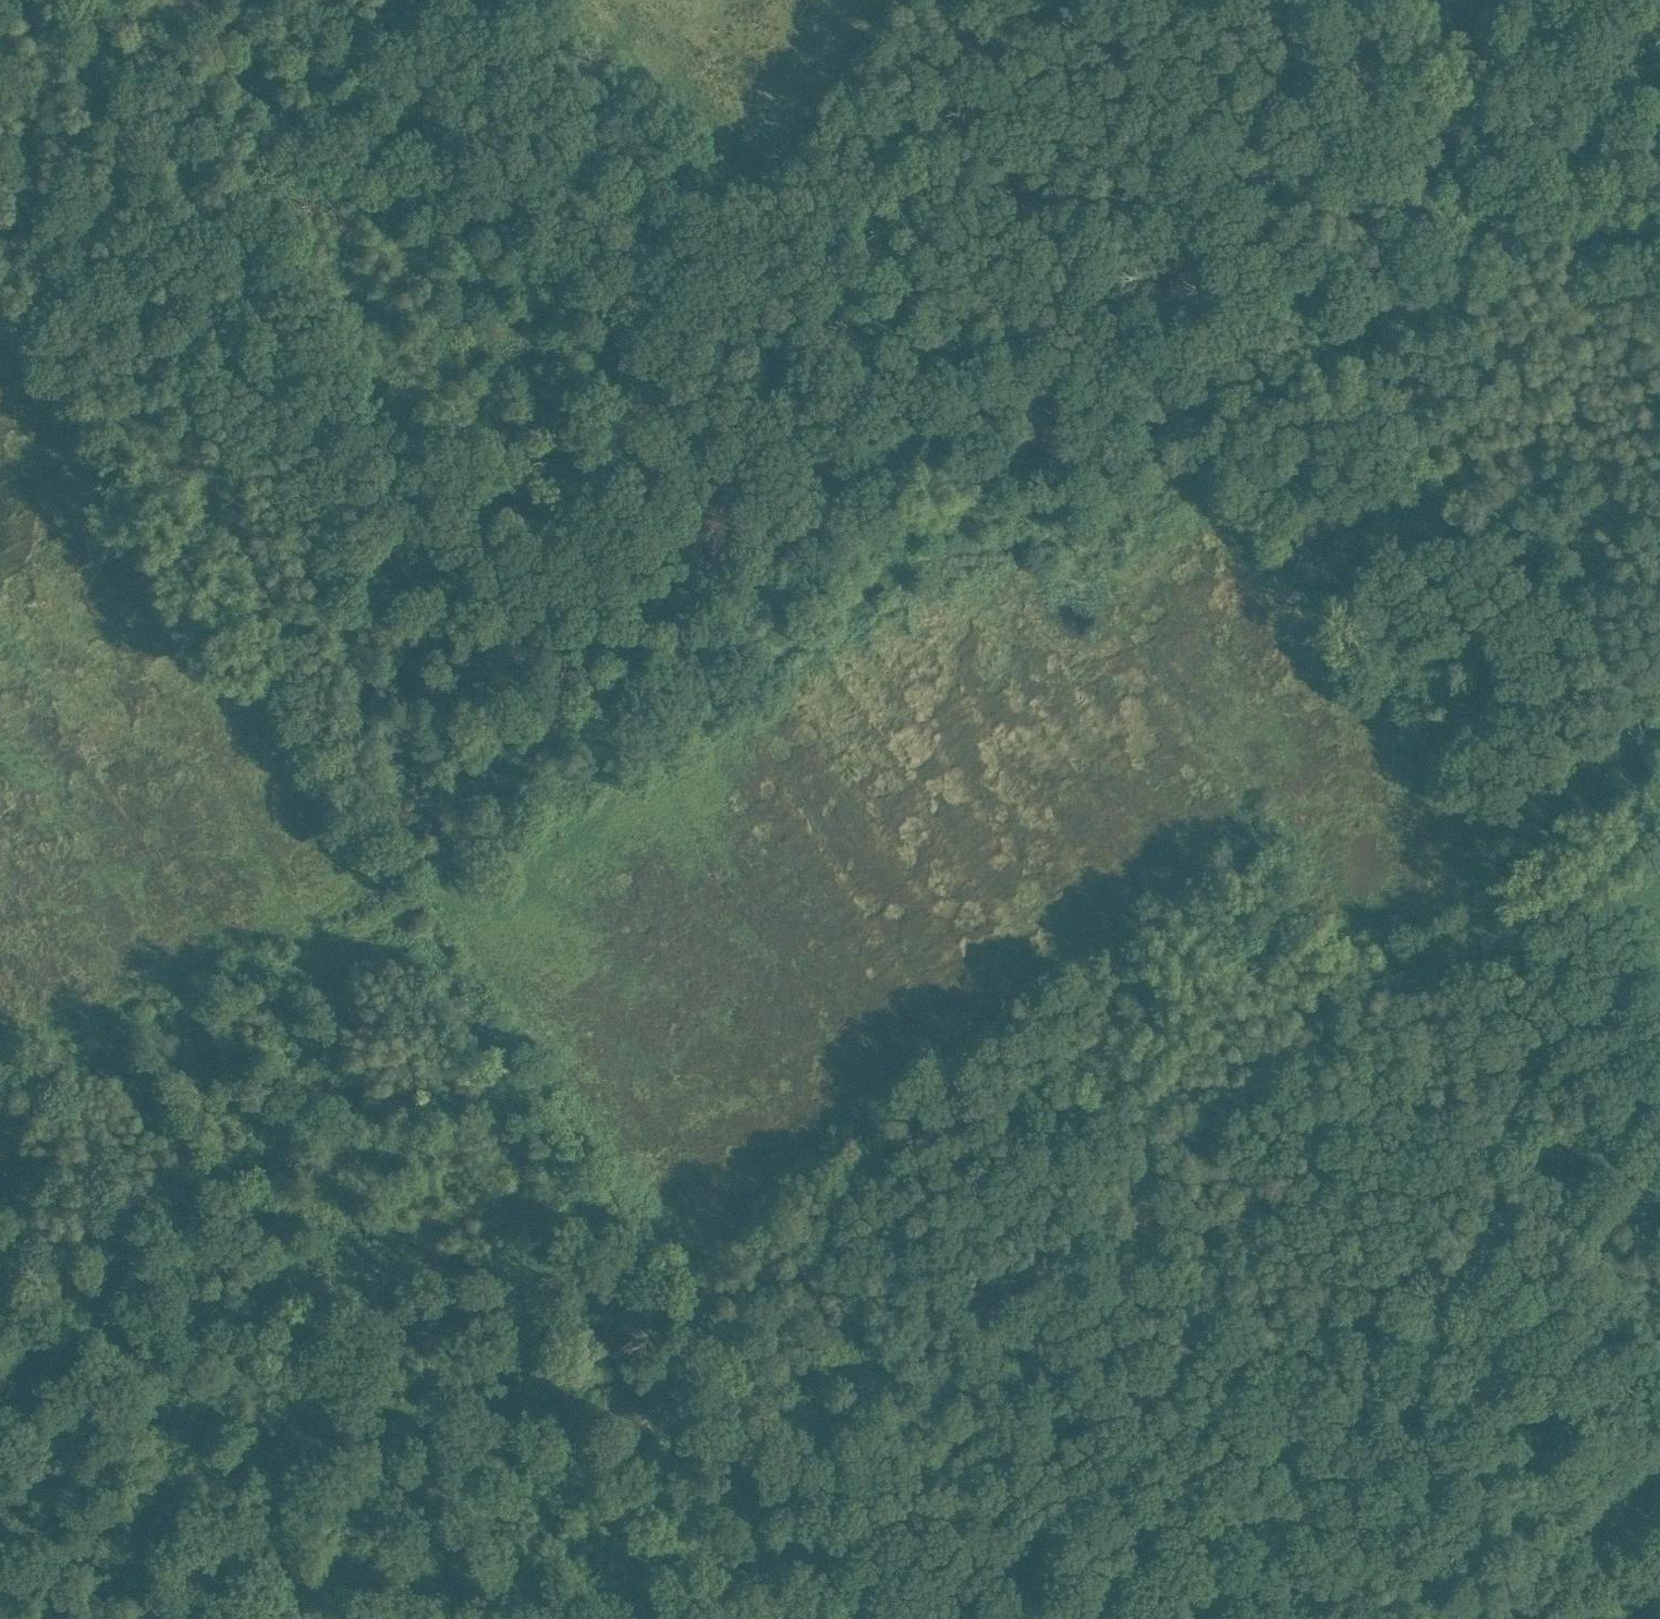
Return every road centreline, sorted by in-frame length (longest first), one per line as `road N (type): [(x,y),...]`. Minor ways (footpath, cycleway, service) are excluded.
road 1 (track): [(1659,76),(1461,242)]

